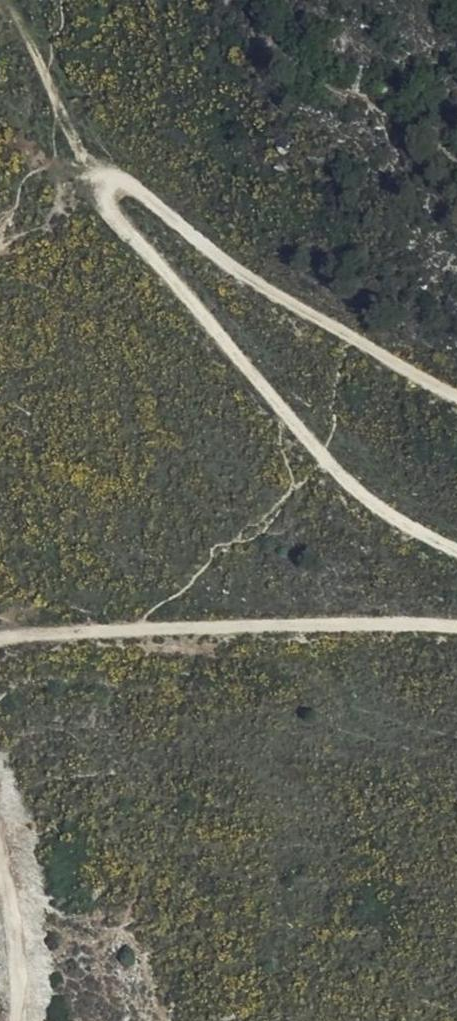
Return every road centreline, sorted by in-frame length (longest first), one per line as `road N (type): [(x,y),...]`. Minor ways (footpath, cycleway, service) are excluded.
road 1 (track): [(456,551),(387,513),(322,458),(110,211),(111,183)]
road 2 (track): [(0,638),(456,625)]
road 3 (track): [(456,396),(264,289),(137,187),(111,183)]
road 4 (track): [(16,1020),(17,955),(0,864)]

